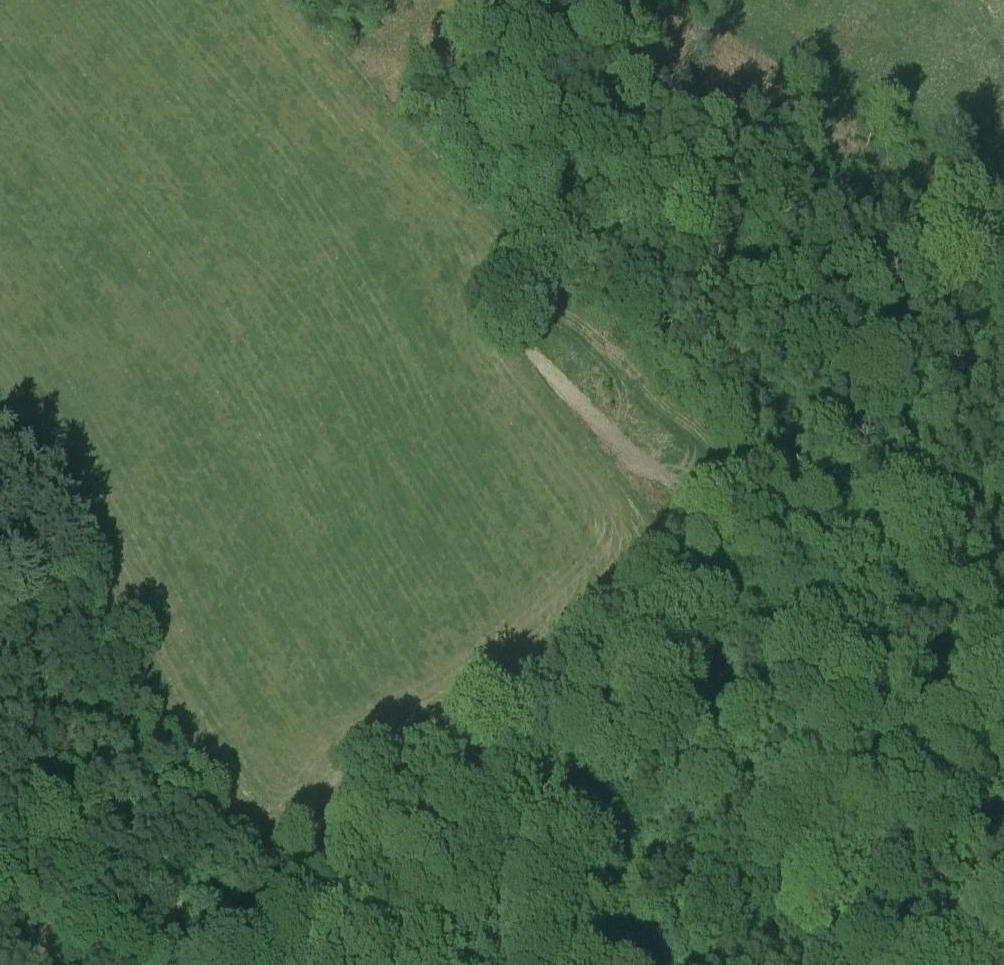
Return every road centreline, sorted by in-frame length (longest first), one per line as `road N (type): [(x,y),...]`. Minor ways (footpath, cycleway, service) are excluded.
road 1 (track): [(1003,225),(977,215),(954,231),(826,442),(809,529),(804,675),(790,715),(696,791),(462,949),(424,964)]
road 2 (track): [(290,964),(260,907),(161,787),(91,680),(73,583),(0,451)]

